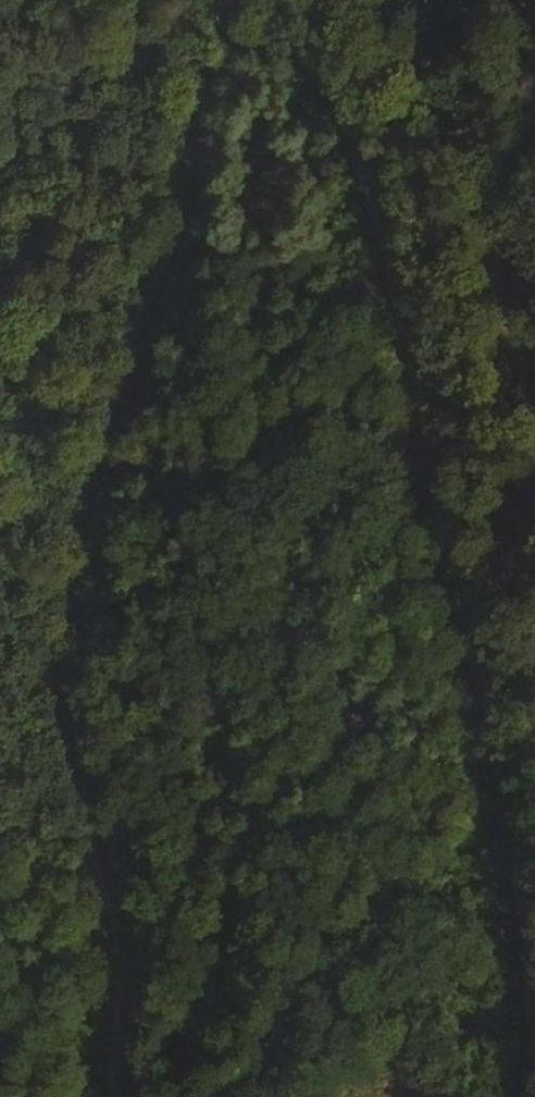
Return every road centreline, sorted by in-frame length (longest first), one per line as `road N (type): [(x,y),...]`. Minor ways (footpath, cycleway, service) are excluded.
road 1 (track): [(234,0),(66,561),(65,687),(120,936),(113,1096)]
road 2 (track): [(534,1044),(494,722),(440,527),(403,298),(346,110),(262,0)]

